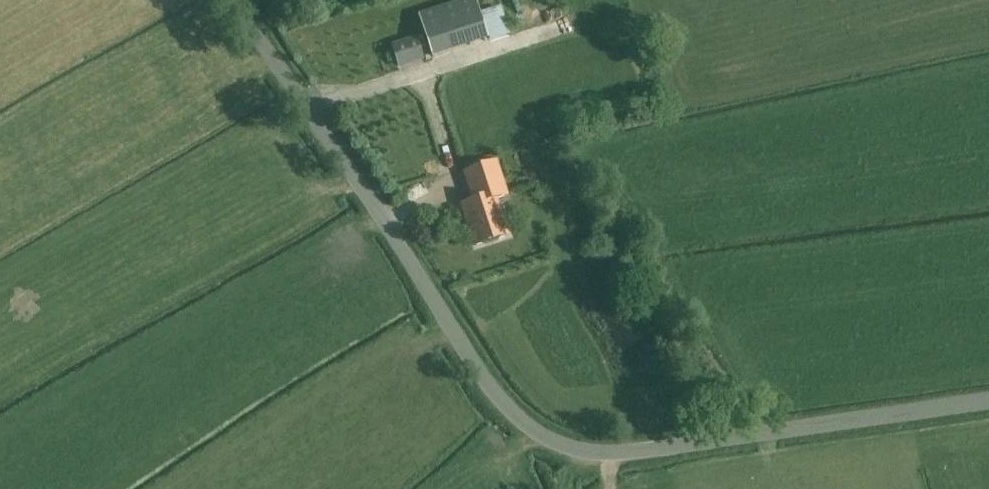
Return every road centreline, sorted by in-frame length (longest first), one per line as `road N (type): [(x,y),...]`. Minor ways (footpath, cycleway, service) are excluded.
road 1 (unclassified): [(988,404),(596,456),(544,439),(500,410),(396,240),(230,0)]

